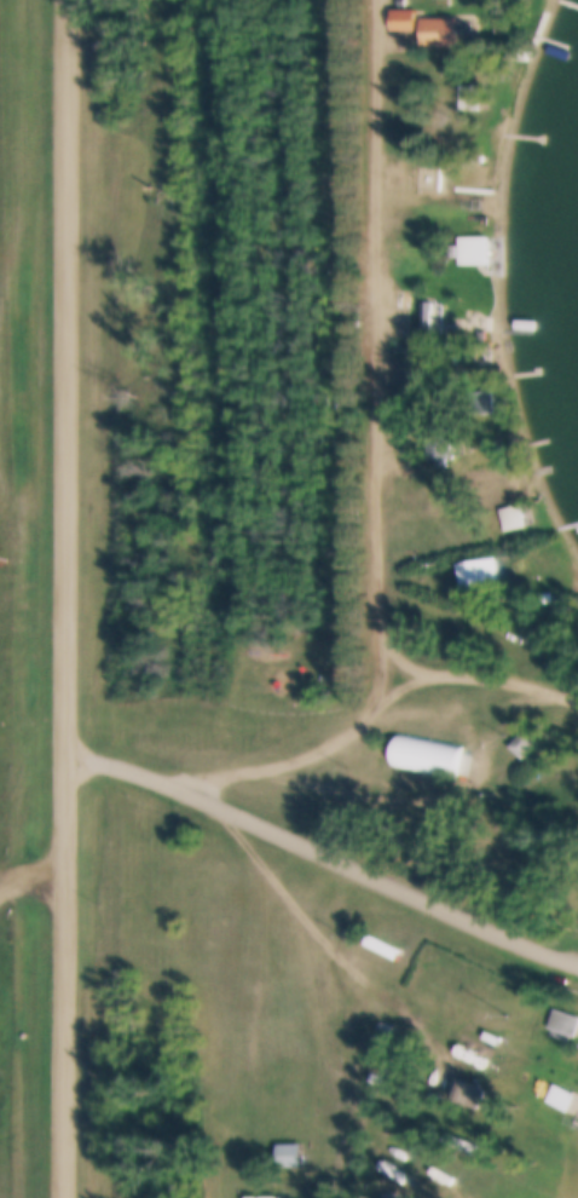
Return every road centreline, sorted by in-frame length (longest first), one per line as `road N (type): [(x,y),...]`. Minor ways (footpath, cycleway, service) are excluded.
road 1 (residential): [(63,1197),(70,0)]

